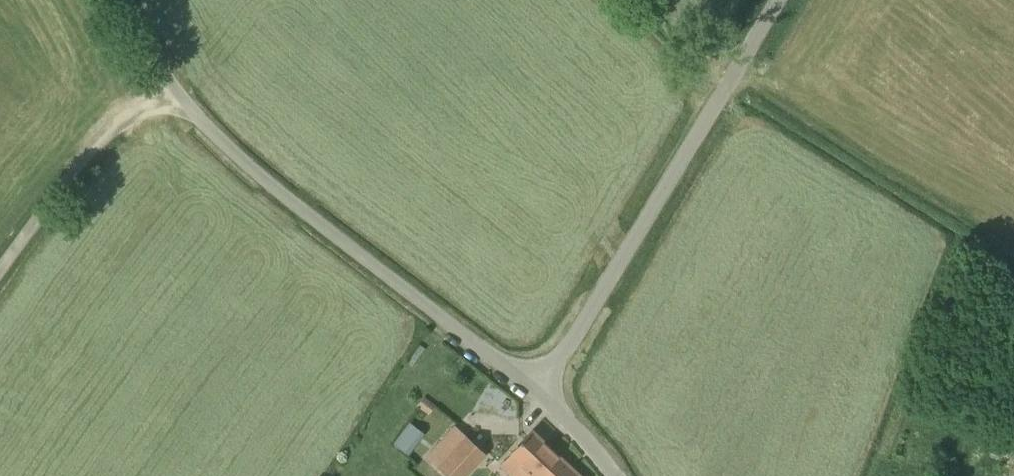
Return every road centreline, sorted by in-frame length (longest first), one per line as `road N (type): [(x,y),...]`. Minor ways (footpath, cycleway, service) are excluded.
road 1 (unclassified): [(539,393),(217,137),(127,0)]
road 2 (unclassified): [(539,393),(778,0)]
road 3 (track): [(0,281),(132,111),(178,83)]

